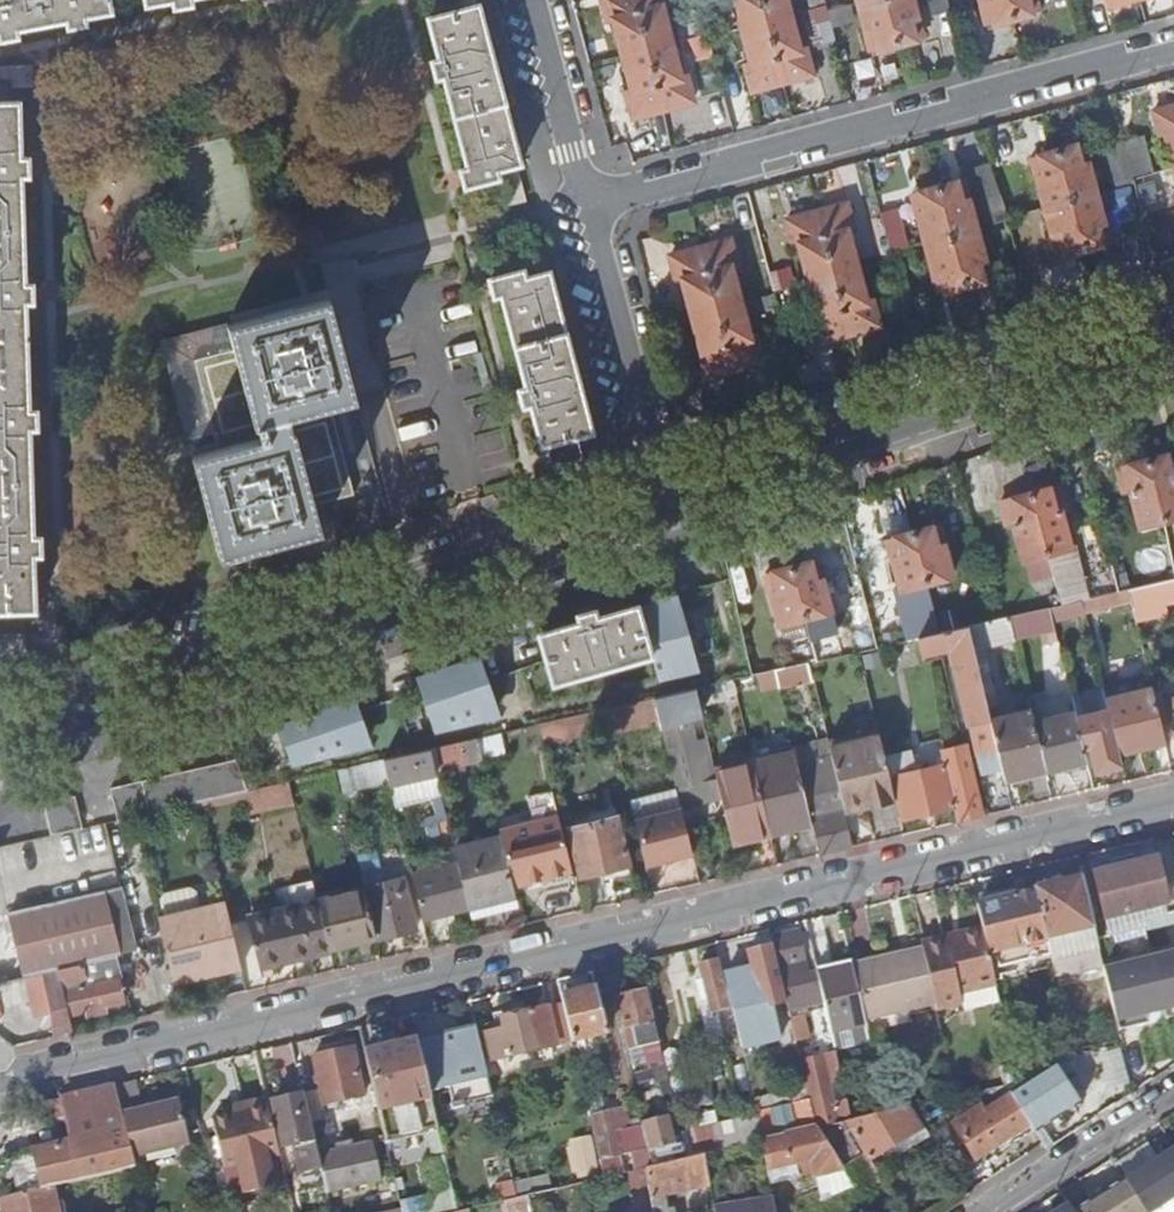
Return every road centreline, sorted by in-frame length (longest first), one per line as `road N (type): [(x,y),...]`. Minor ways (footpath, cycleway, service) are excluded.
road 1 (residential): [(0,1083),(1173,807)]
road 2 (residential): [(662,501),(0,725)]
road 3 (residential): [(1173,45),(585,202)]
road 4 (residential): [(1173,327),(662,501)]
road 5 (residential): [(585,202),(662,501)]
road 6 (residential): [(1173,1088),(981,1211)]
road 7 (residential): [(530,0),(585,202)]

